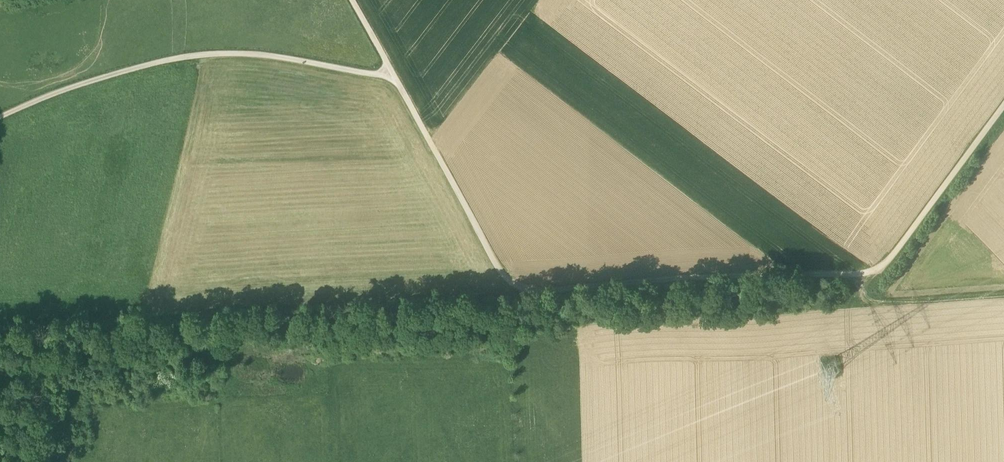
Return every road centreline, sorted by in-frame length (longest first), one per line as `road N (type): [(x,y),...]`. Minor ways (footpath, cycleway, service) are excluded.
road 1 (track): [(0,117),(58,92),(210,53),(391,72)]
road 2 (track): [(517,293),(862,273)]
road 3 (track): [(391,72),(517,293)]
road 4 (track): [(1003,104),(883,267),(862,273)]

